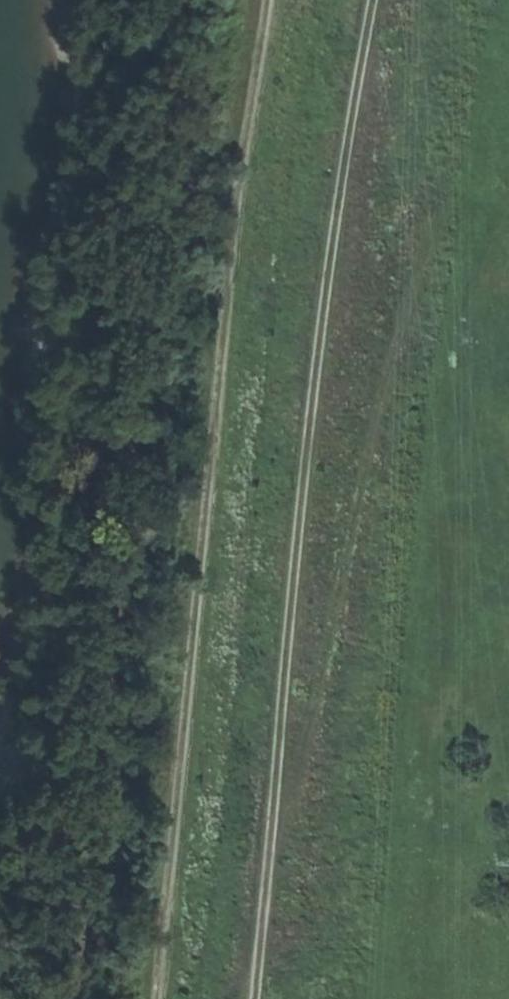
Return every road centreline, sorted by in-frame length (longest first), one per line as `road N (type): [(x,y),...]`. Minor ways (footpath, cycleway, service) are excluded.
road 1 (track): [(259,998),(298,573),(378,0)]
road 2 (track): [(71,998),(186,0)]
road 3 (unclassified): [(163,998),(271,0)]

